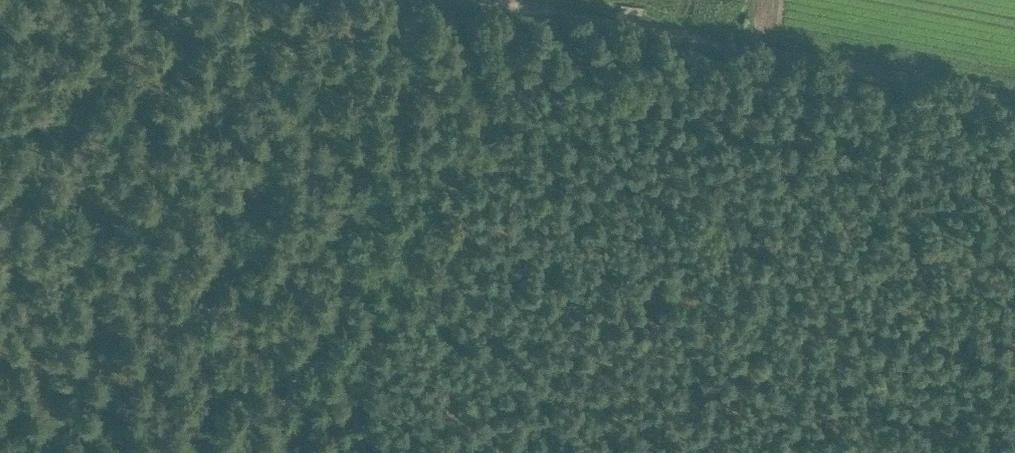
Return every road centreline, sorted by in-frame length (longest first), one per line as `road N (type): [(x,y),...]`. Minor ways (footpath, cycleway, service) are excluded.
road 1 (track): [(1014,84),(562,0)]
road 2 (track): [(279,452),(362,0)]
road 3 (track): [(287,452),(0,411)]

